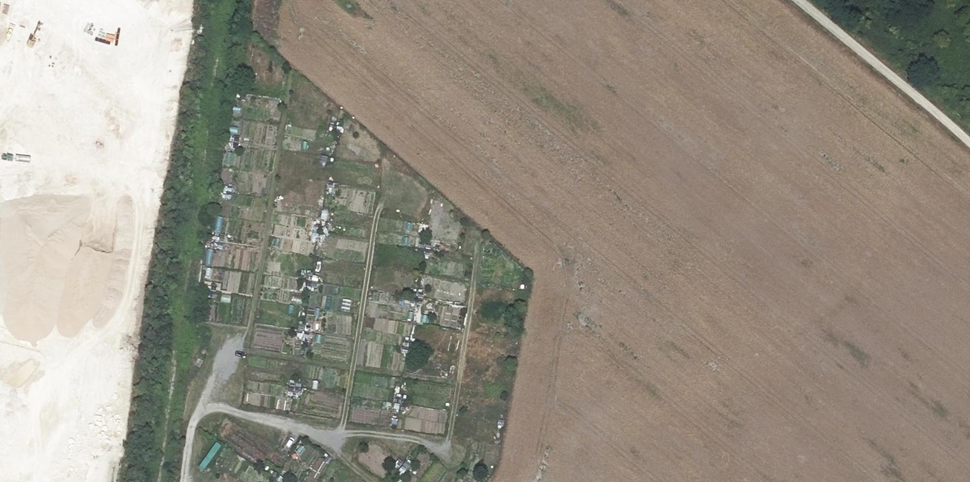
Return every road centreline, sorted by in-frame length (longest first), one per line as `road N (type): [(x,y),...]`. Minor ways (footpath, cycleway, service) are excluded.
road 1 (track): [(969,144),(793,0)]

